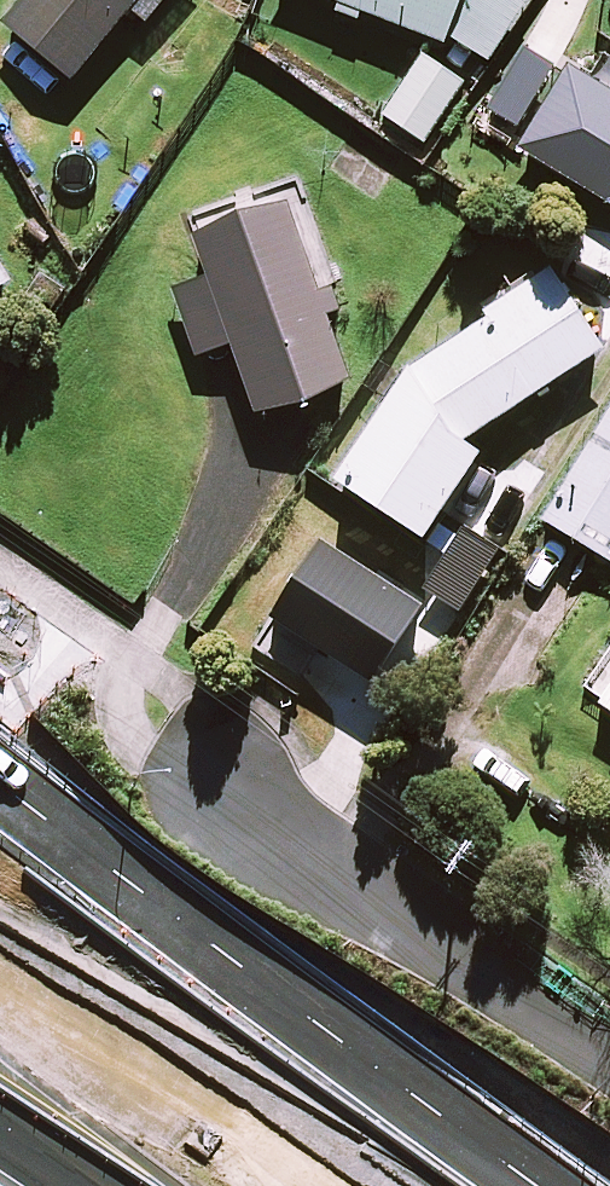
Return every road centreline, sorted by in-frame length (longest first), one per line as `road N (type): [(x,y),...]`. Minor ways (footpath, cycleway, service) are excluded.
road 1 (motorway): [(0,780),(483,1185)]
road 2 (residential): [(609,1051),(220,789)]
road 3 (motorway): [(0,979),(367,1185)]
road 4 (motorway): [(106,1185),(0,1113)]

